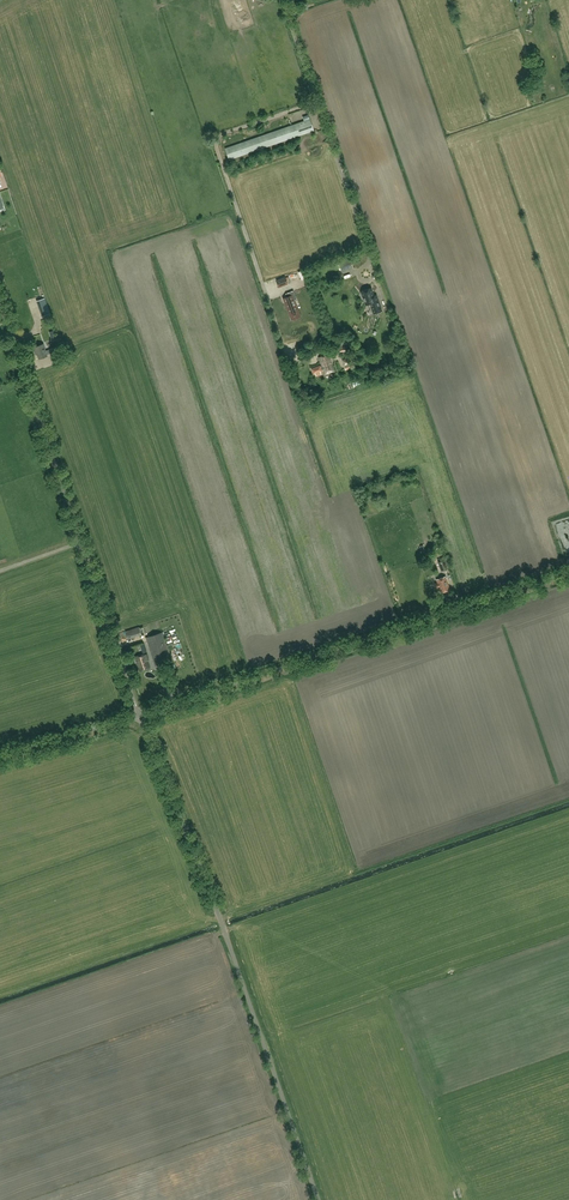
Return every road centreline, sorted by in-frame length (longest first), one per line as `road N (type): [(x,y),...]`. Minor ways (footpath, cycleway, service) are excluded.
road 1 (unclassified): [(312,1199),(136,712)]
road 2 (unclassified): [(136,712),(568,569)]
road 3 (unclassified): [(136,712),(0,302)]
road 4 (track): [(282,0),(371,256)]
road 5 (unclassified): [(0,756),(136,712)]

